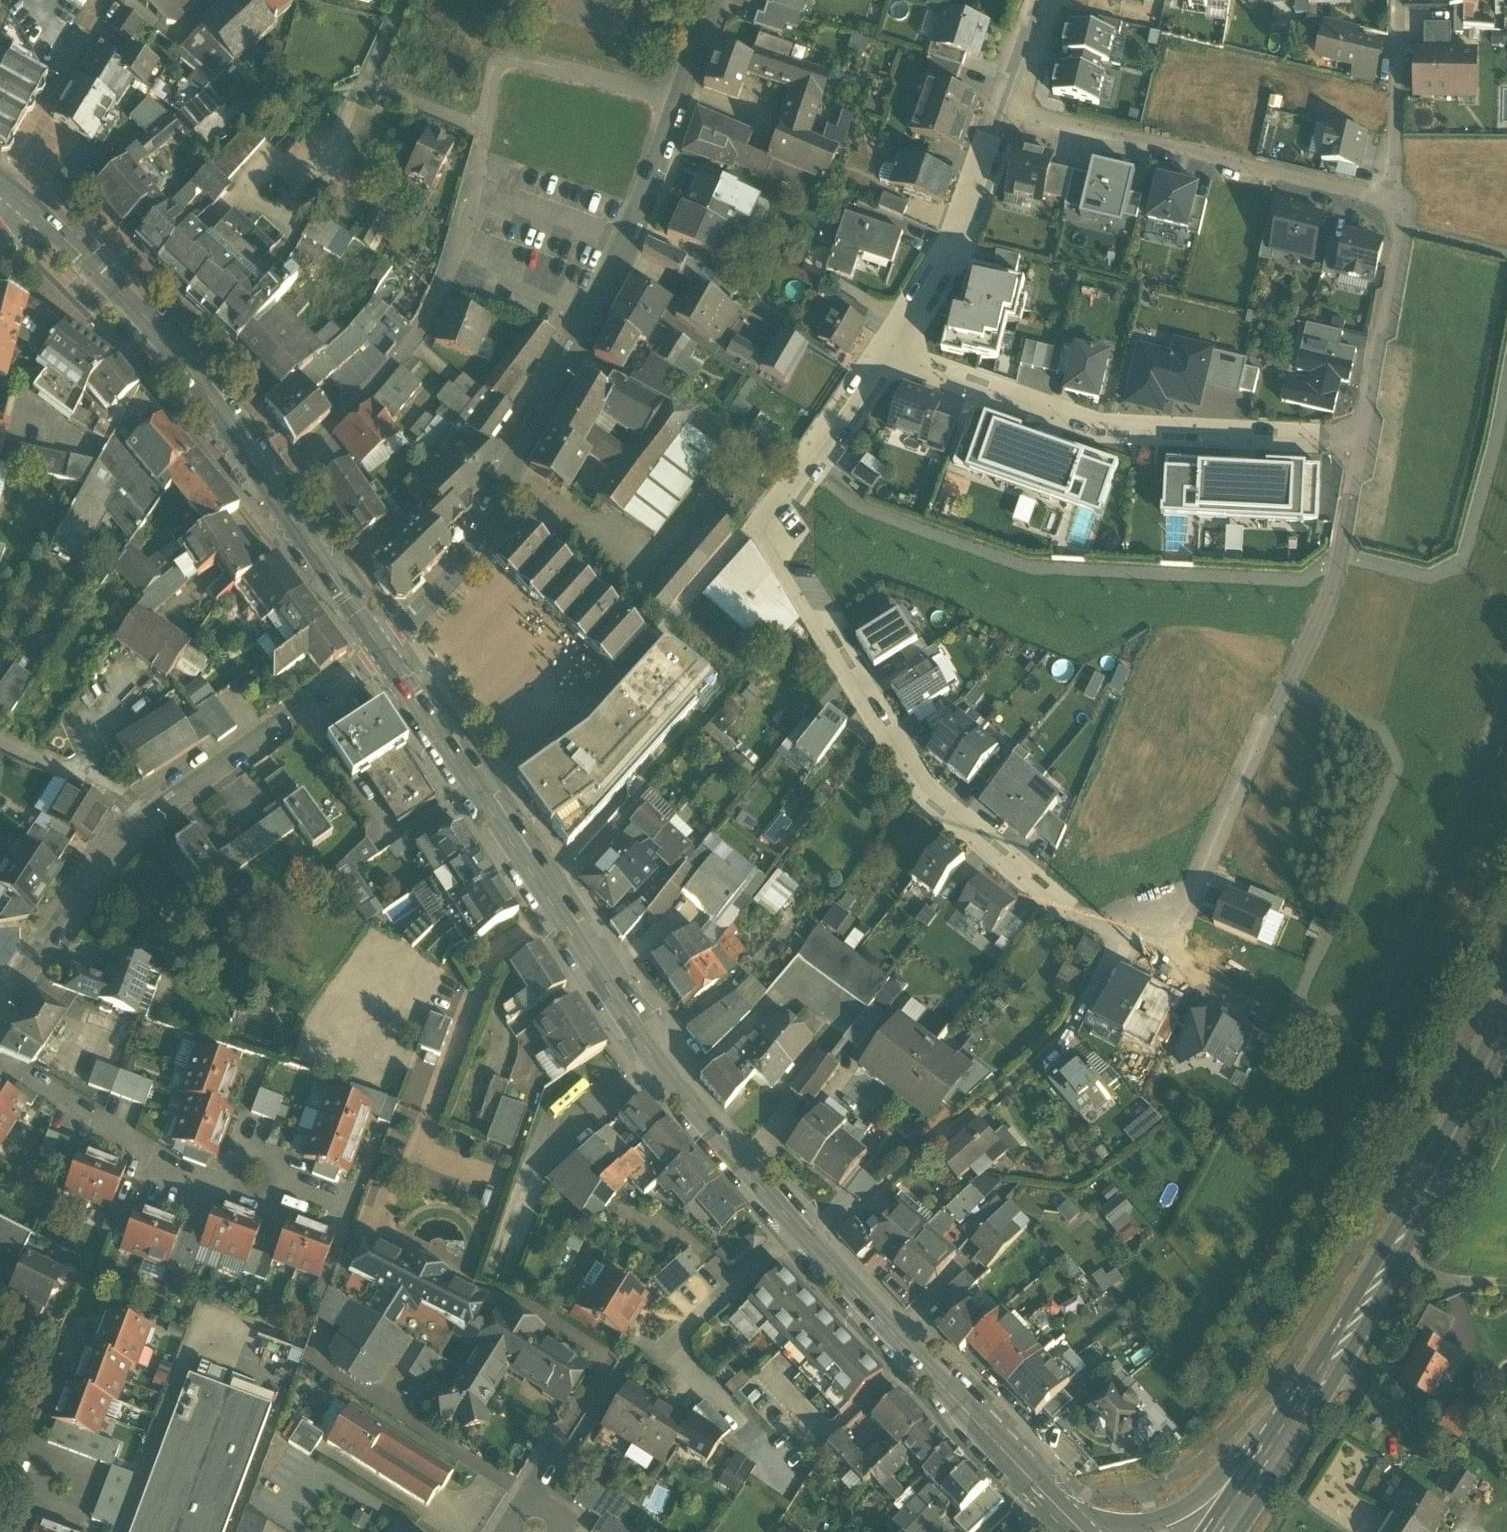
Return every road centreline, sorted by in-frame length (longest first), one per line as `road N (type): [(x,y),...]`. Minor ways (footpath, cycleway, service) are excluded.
road 1 (residential): [(891,359),(779,500),(821,614),(929,802),(1088,923),(1161,916),(1196,892)]
road 2 (residential): [(382,651),(468,554),(511,473),(637,215),(710,0)]
road 3 (secondary): [(382,651),(656,1058),(796,1229)]
road 4 (secondary): [(11,192),(170,349),(382,651)]
road 5 (residential): [(891,359),(1096,427),(1361,442)]
road 6 (secondary): [(1279,1443),(1473,1106),(1506,1023)]
road 7 (residential): [(1402,208),(1009,115)]
road 8 (secondary): [(796,1229),(1050,1505)]
road 9 (residential): [(796,1229),(666,1357),(796,1479)]
road 10 (residential): [(382,651),(144,828)]
road 11 (residential): [(1009,115),(956,247),(891,359)]
road 12 (residential): [(0,1067),(194,1185),(230,1197)]
road 13 (secondary): [(1279,1443),(1154,1524),(1110,1527),(1050,1505)]
road 14 (residential): [(144,828),(119,849),(0,1032)]
road 15 (residential): [(1361,442),(1402,208)]
road 16 (residential): [(1397,0),(1402,208)]
road 17 (residential): [(144,828),(97,786),(0,740)]
road 18 (residential): [(230,1197),(295,1219),(308,1177),(256,1158)]
road 19 (residential): [(72,65),(0,175)]
road 20 (track): [(1389,1259),(1436,1282),(1506,1289)]

